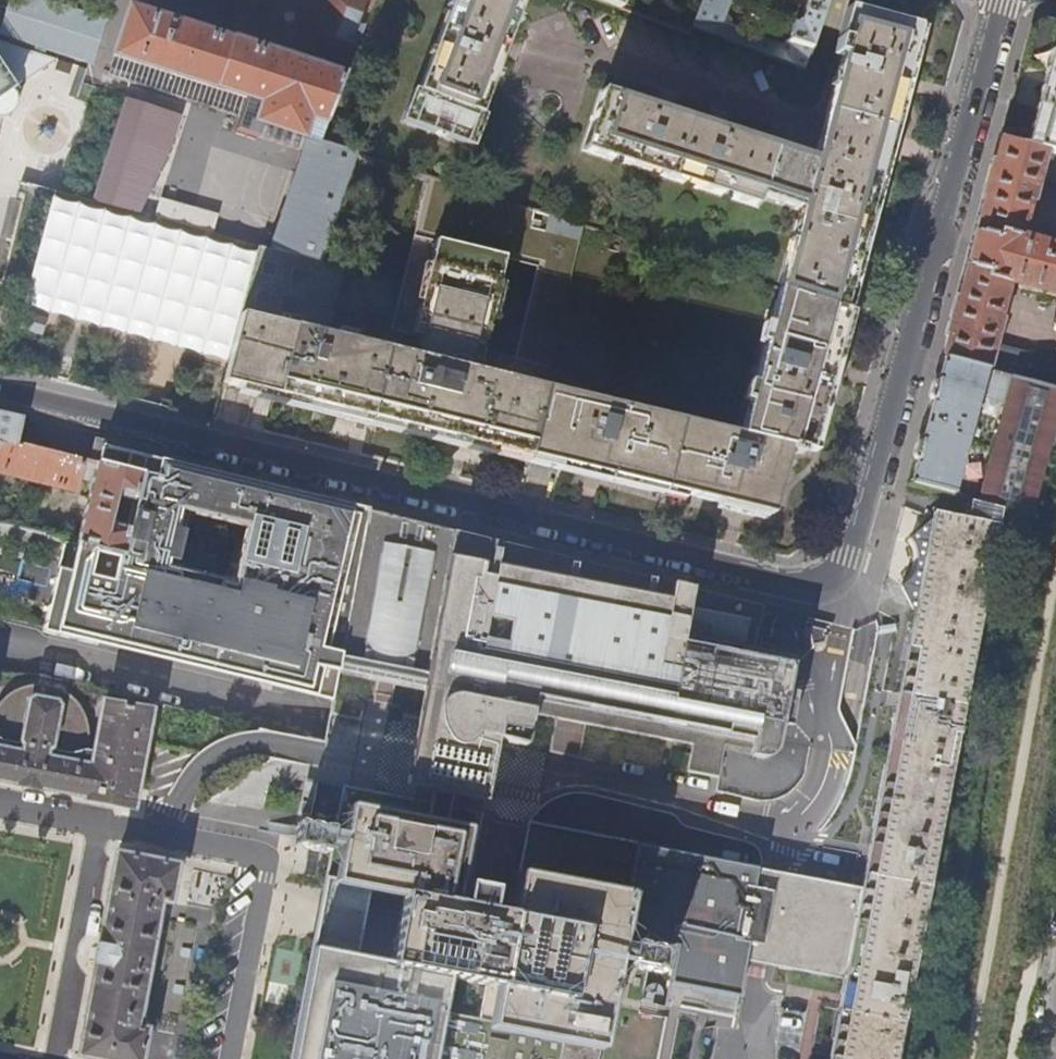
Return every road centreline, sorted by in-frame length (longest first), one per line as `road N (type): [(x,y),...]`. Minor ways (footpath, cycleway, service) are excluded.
road 1 (residential): [(0,390),(792,582),(824,579),(857,542),(1003,0)]

